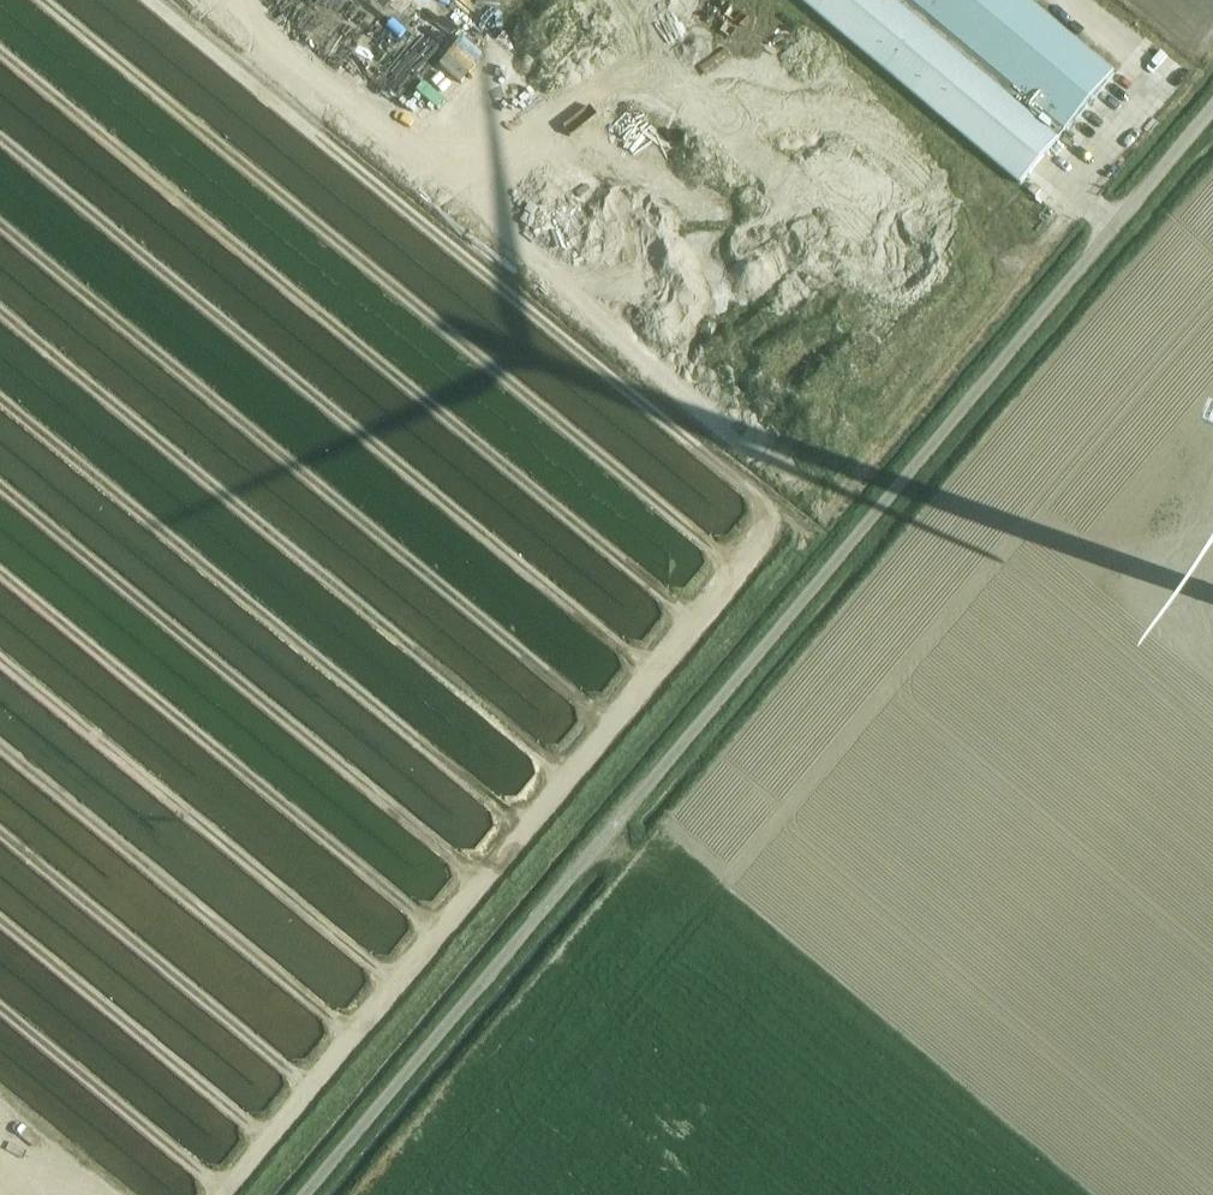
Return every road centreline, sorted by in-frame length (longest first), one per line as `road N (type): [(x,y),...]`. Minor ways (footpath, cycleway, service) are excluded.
road 1 (unclassified): [(305,1194),(1212,113)]

